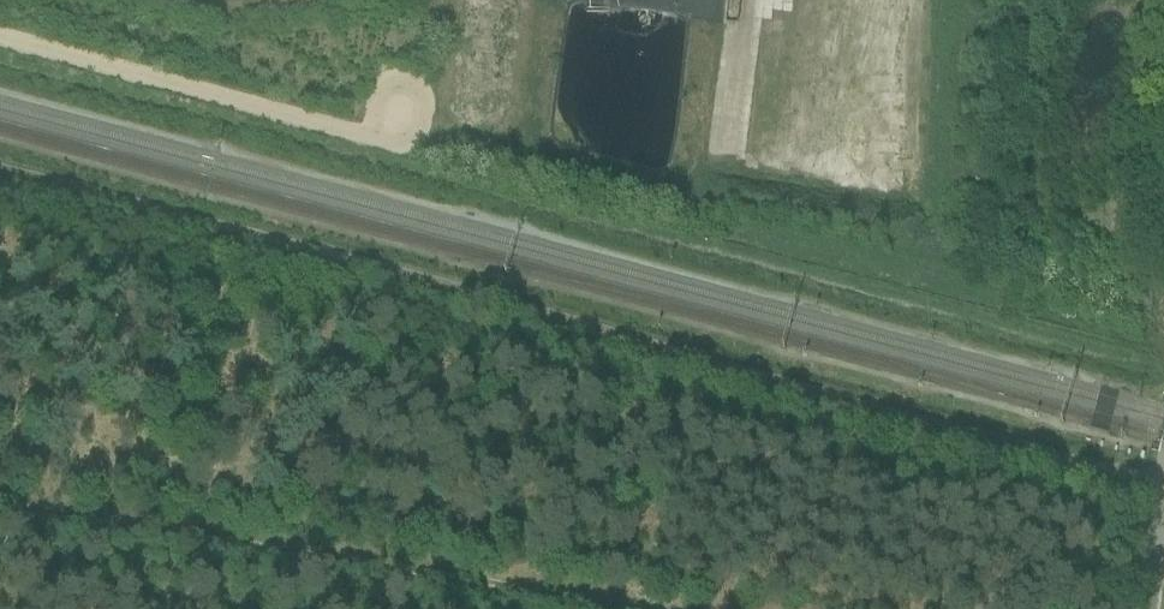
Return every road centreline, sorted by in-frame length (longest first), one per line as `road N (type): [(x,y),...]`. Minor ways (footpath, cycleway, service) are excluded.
road 1 (track): [(0,174),(1163,484)]
road 2 (track): [(0,500),(670,608)]
road 3 (unclassified): [(1145,608),(1163,482)]

